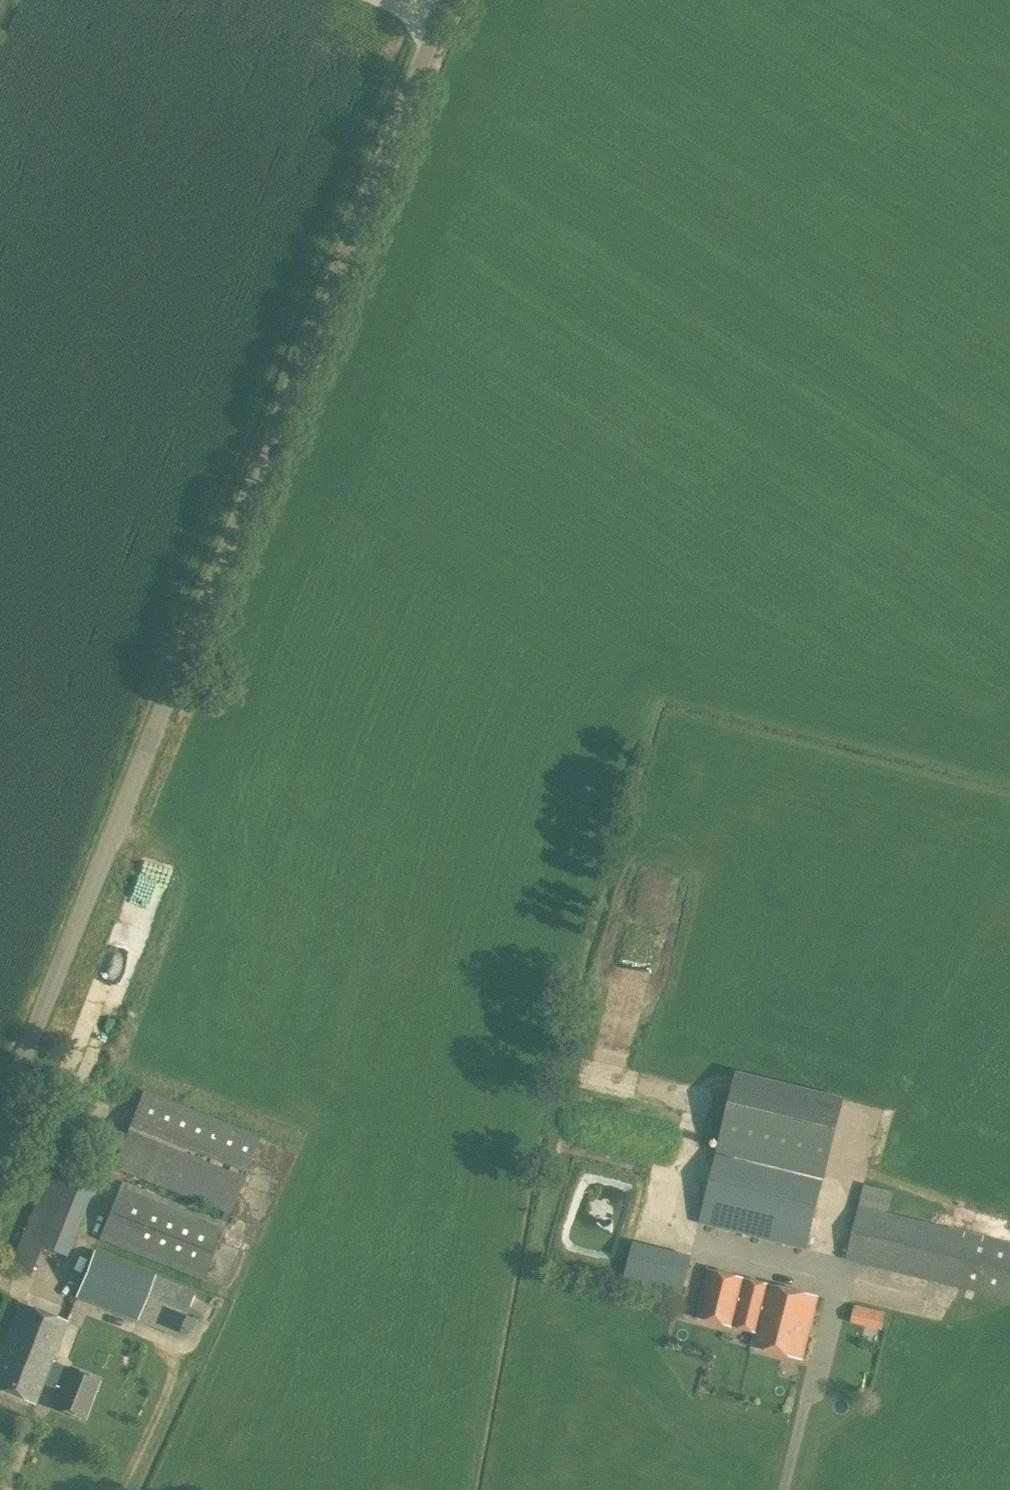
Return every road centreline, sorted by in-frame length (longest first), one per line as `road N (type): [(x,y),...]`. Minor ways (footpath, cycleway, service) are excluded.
road 1 (unclassified): [(0,1116),(448,0)]

